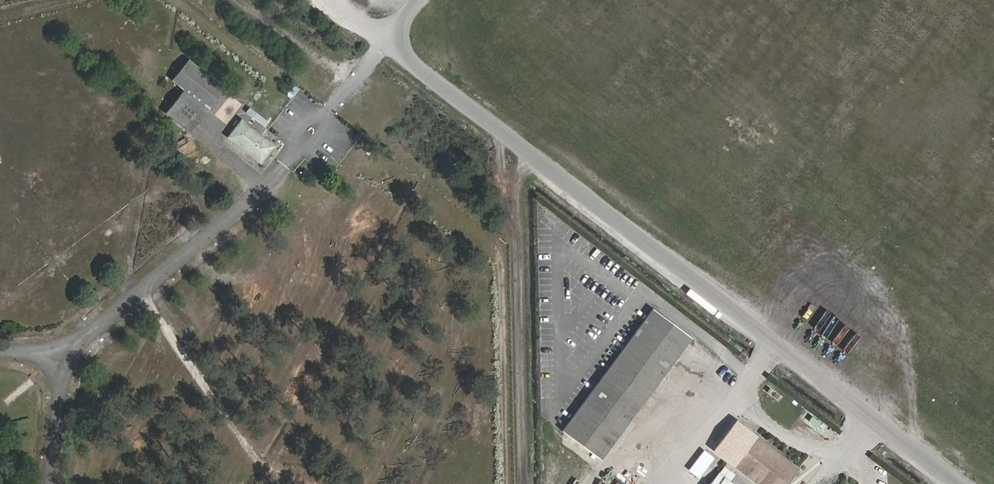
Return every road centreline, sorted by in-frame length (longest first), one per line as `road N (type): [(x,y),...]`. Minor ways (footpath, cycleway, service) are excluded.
road 1 (unclassified): [(967,483),(397,46),(393,35),(418,0)]
road 2 (track): [(144,284),(257,463),(307,483)]
road 3 (track): [(240,0),(309,45),(371,64)]

